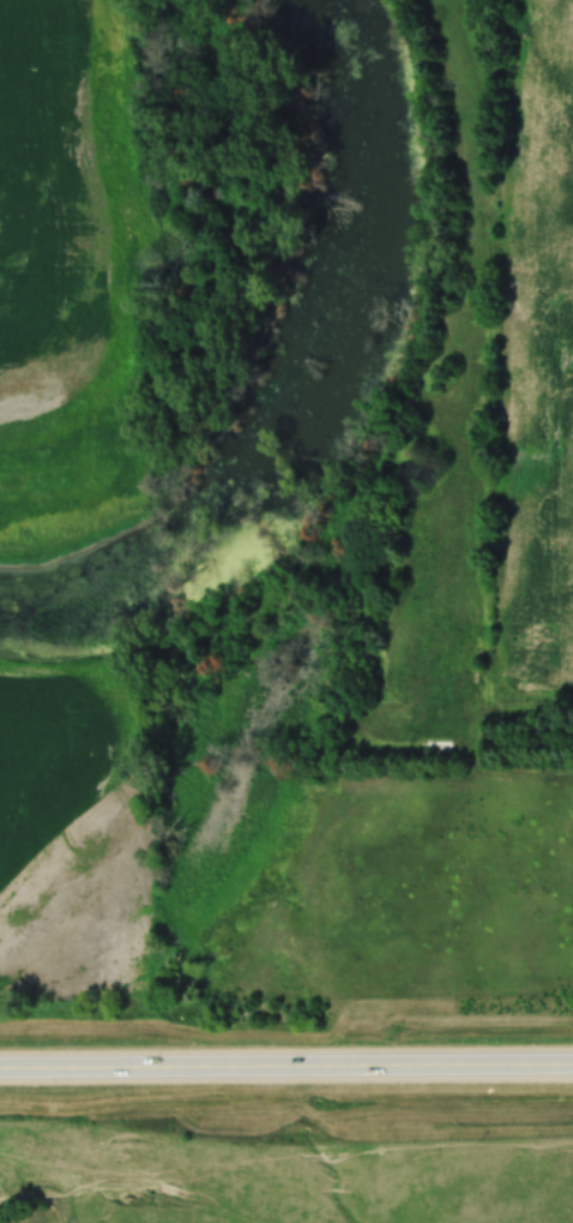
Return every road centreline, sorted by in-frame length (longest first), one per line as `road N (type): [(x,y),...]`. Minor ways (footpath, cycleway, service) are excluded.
road 1 (primary): [(572,1060),(0,1063)]

